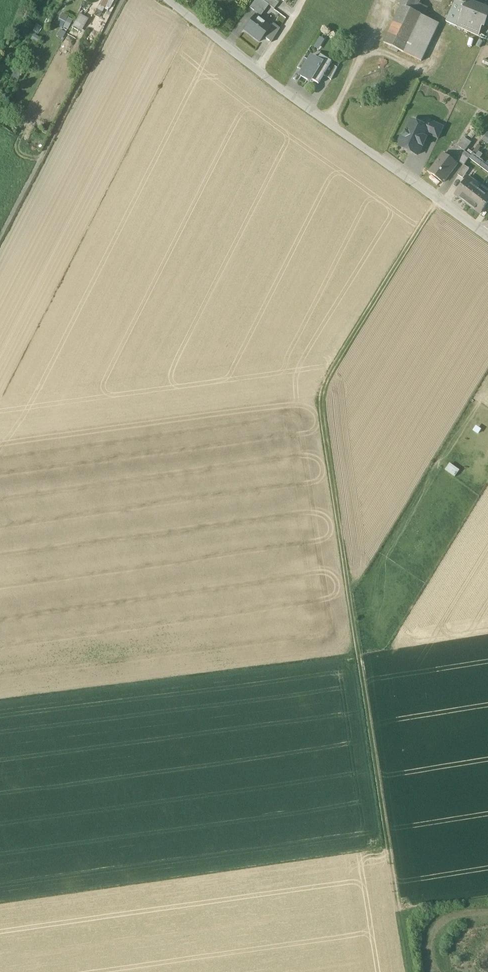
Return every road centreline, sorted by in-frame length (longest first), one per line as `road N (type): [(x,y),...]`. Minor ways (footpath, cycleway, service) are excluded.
road 1 (track): [(438,200),(321,392),(320,409),(407,971)]
road 2 (residential): [(165,0),(487,235)]
road 3 (track): [(122,0),(0,238)]

